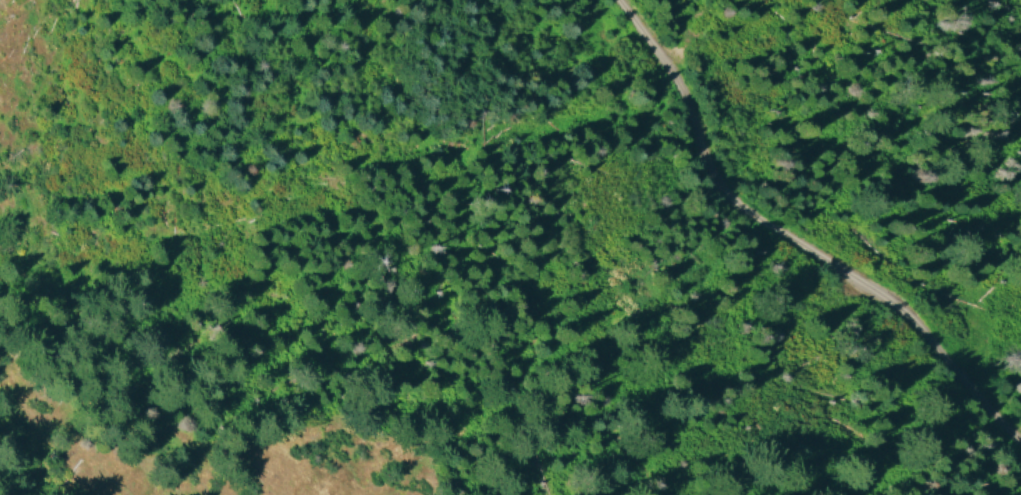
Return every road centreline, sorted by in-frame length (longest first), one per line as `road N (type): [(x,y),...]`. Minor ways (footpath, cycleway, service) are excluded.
road 1 (residential): [(620,0),(730,209),(908,325),(987,423),(1020,449)]

